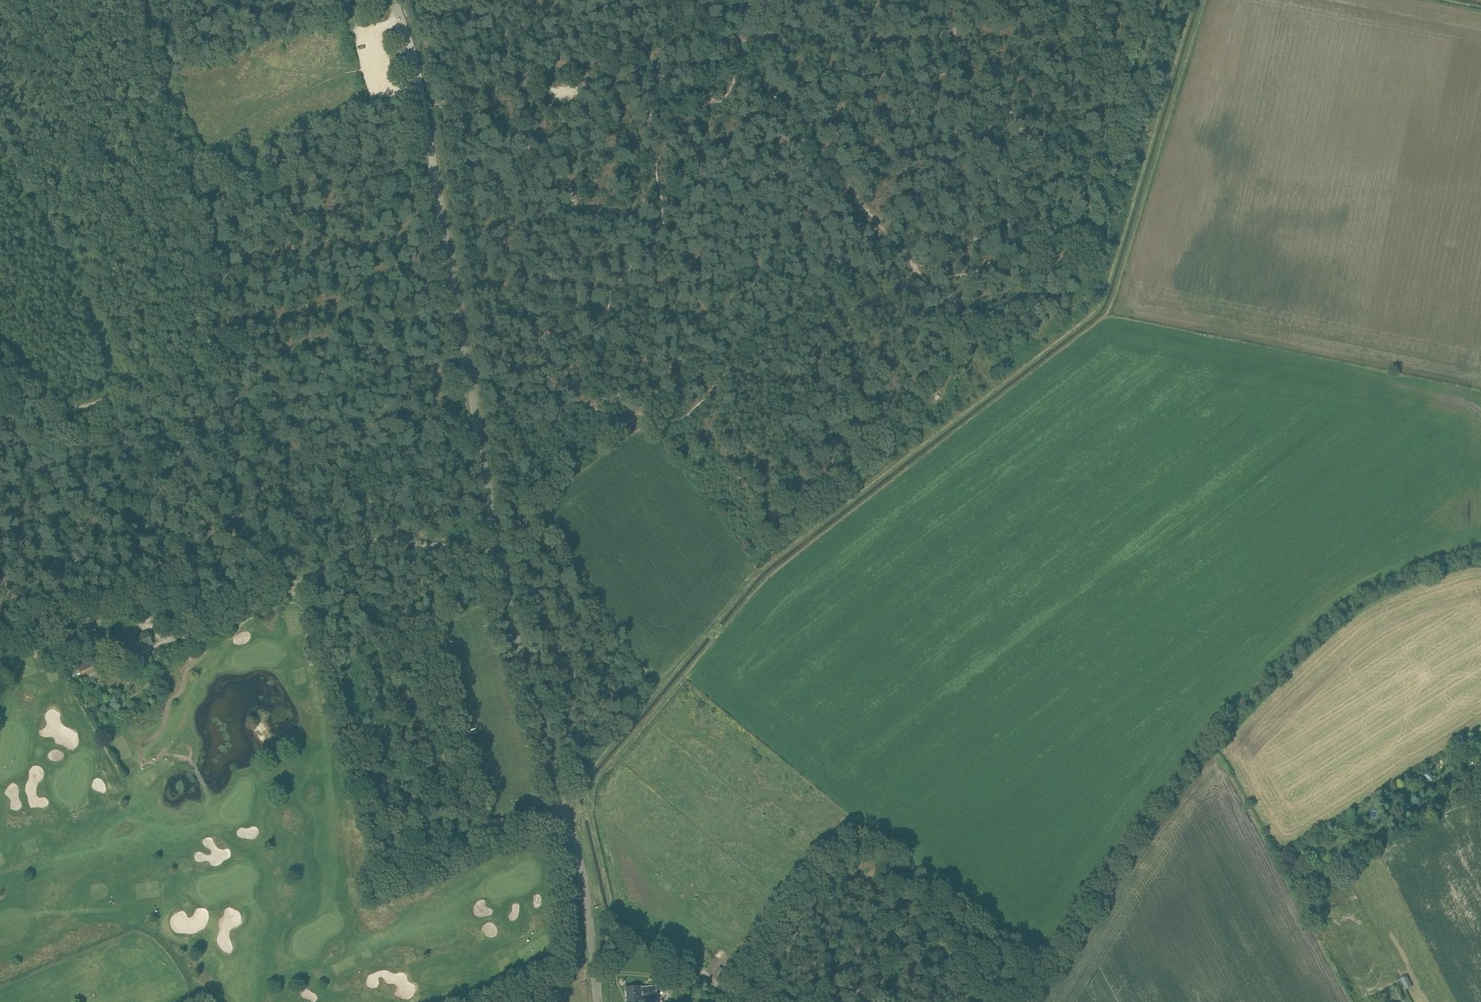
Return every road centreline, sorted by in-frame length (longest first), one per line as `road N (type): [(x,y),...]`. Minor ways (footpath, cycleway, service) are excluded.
road 1 (unclassified): [(598,1001),(577,854),(510,608),(420,88),(394,0)]
road 2 (track): [(499,547),(378,545),(155,647)]

